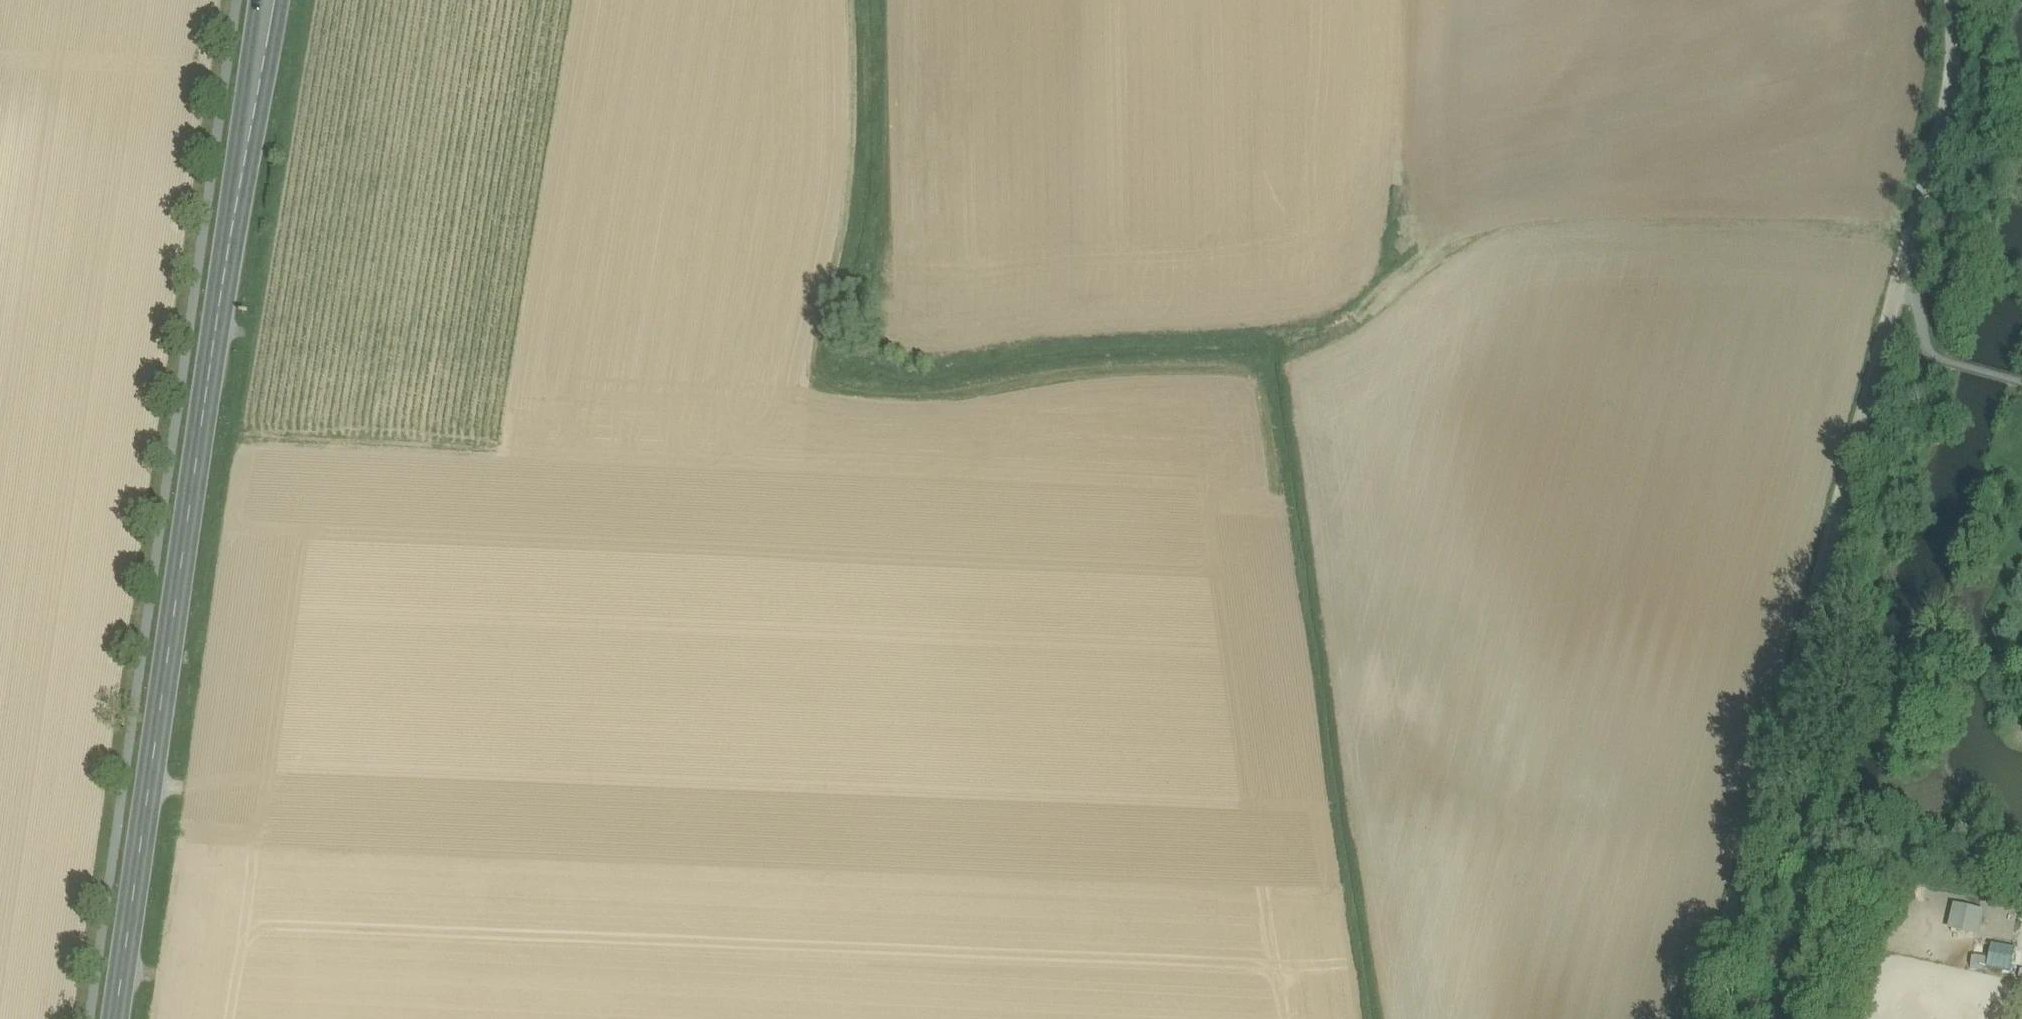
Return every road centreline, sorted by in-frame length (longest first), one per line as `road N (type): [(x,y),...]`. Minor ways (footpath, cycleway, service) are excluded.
road 1 (unclassified): [(1702,1018),(1955,78),(1953,0)]
road 2 (primary): [(122,1018),(272,0)]

